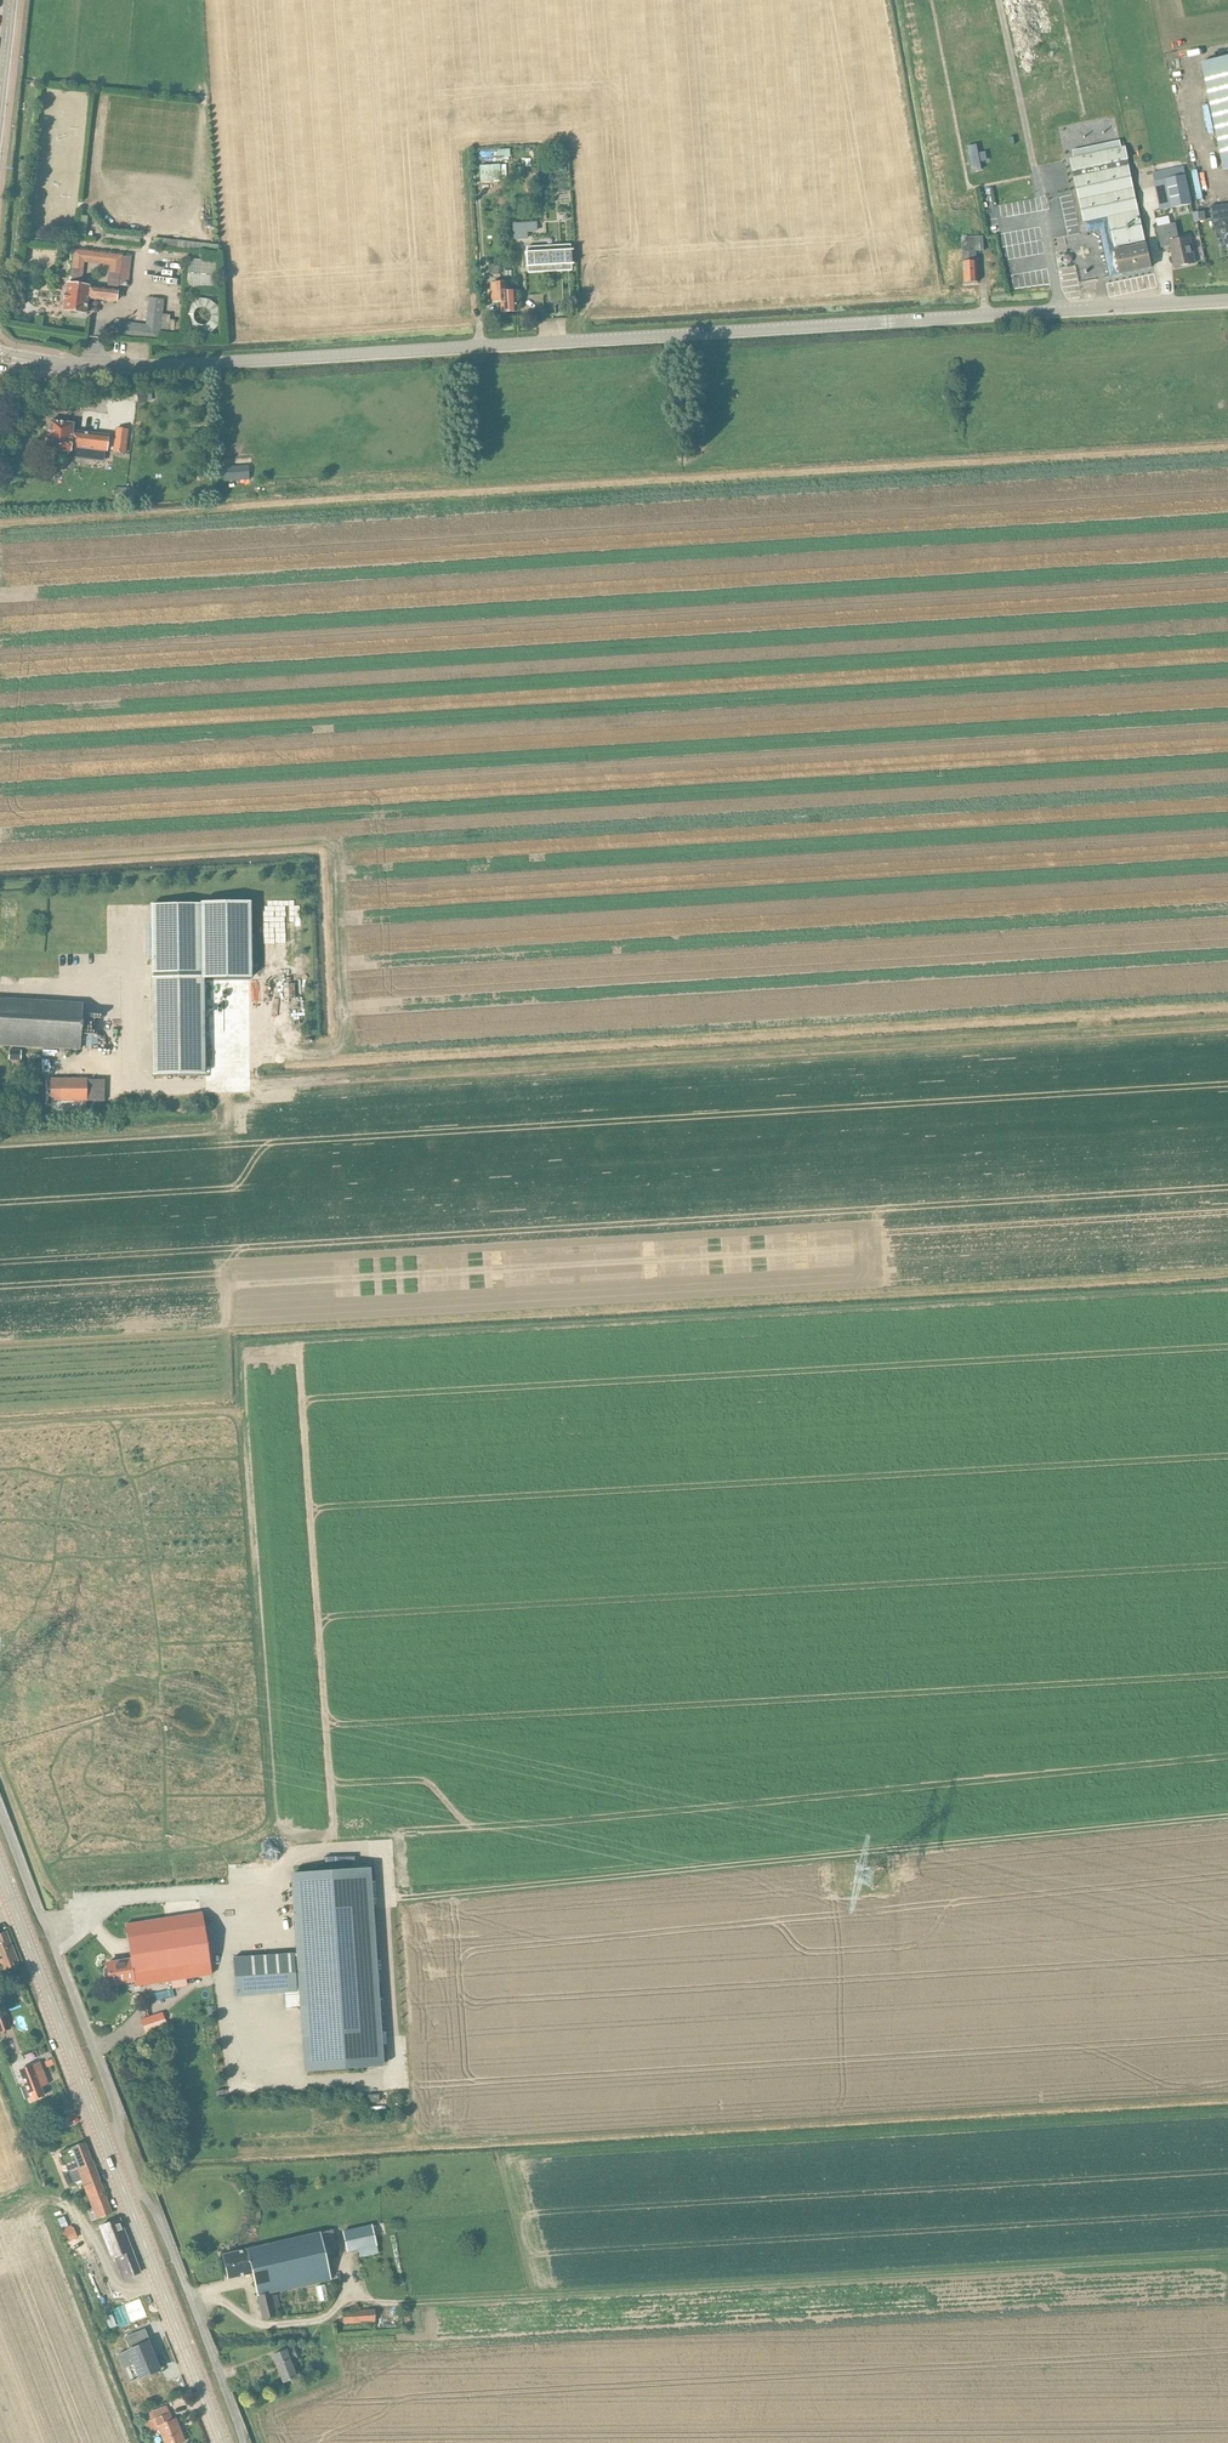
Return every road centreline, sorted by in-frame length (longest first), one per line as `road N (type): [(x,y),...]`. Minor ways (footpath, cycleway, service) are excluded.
road 1 (unclassified): [(0,360),(172,366),(1227,300)]
road 2 (track): [(382,1901),(1227,1816)]
road 3 (track): [(400,2303),(1227,2256)]
road 4 (tertiary): [(0,1871),(222,2442)]
road 5 (track): [(132,2442),(41,2209)]

